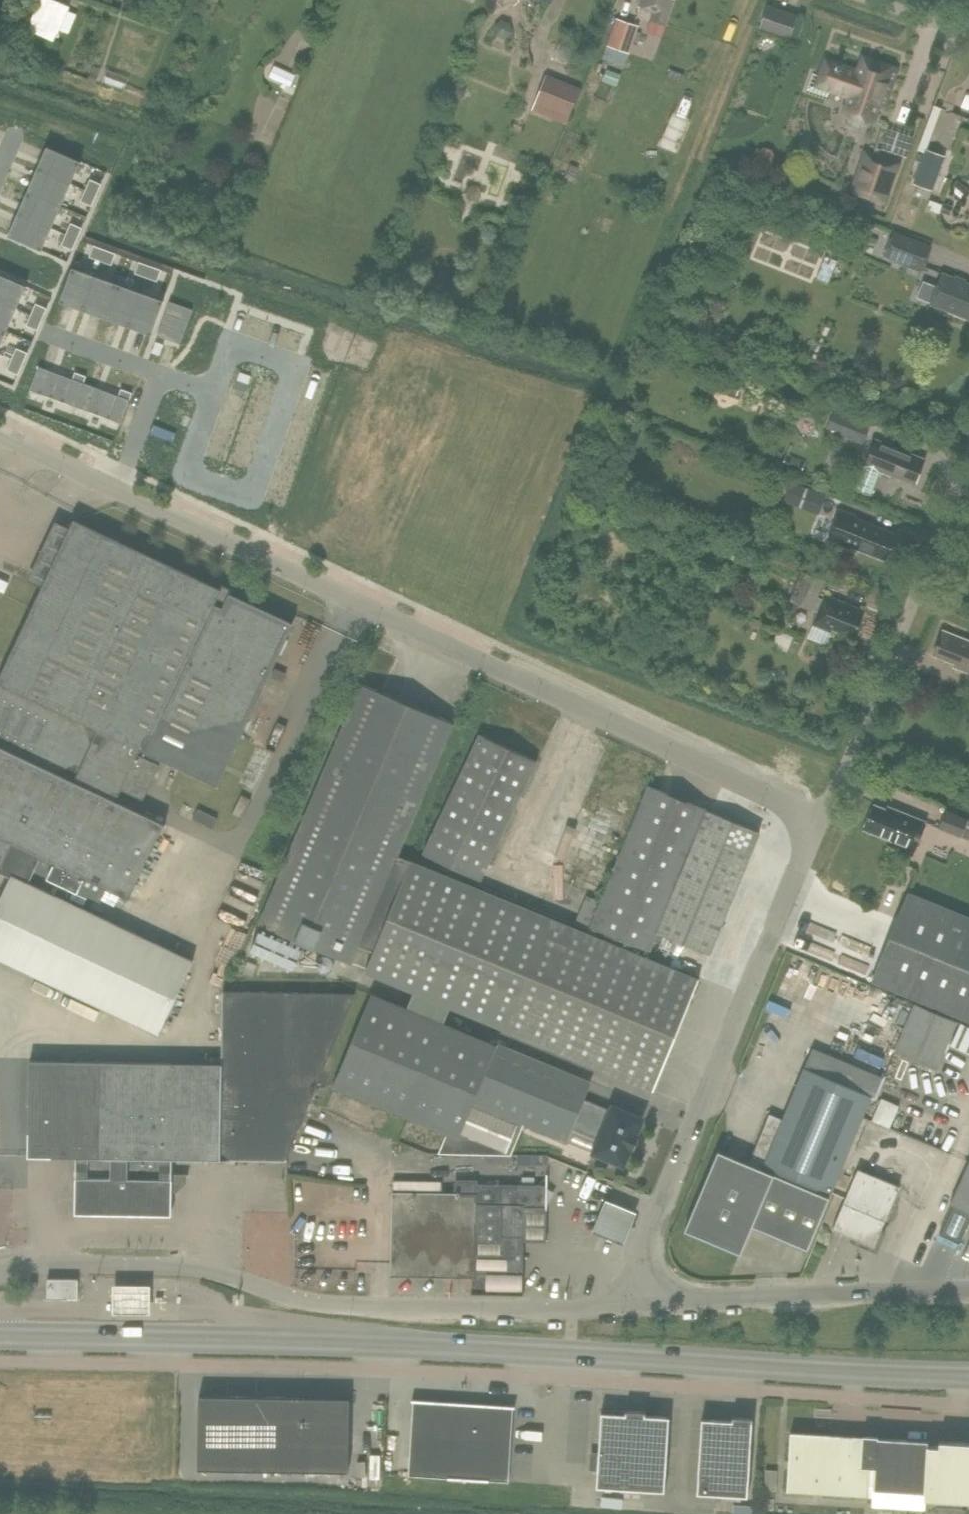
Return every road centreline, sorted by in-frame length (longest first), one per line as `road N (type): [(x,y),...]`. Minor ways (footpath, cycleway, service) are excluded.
road 1 (primary): [(886,1372),(357,1338),(0,1333)]
road 2 (residential): [(818,816),(118,487)]
road 3 (unclassified): [(0,1277),(49,1264),(191,1265),(322,1305),(646,1301)]
road 4 (residential): [(646,1301),(641,1252),(818,816)]
road 5 (residential): [(818,816),(968,451)]
road 6 (unclassified): [(646,1301),(968,1290)]
road 7 (residential): [(118,487),(160,371),(41,327)]
road 8 (residential): [(118,487),(0,431)]

